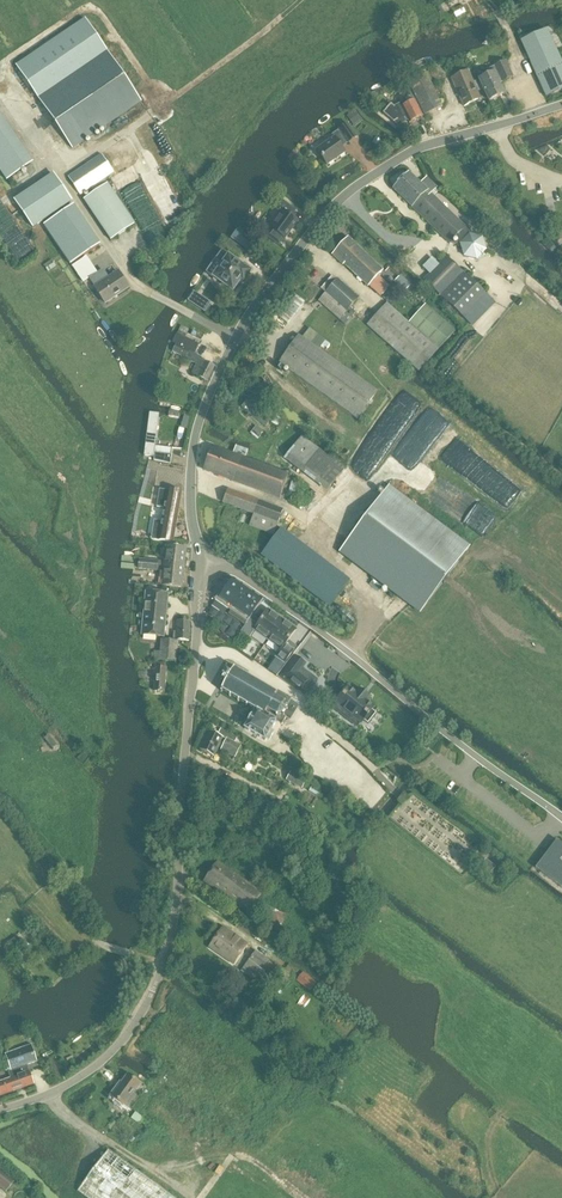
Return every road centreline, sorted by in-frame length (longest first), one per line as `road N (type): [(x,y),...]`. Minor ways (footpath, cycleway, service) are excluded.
road 1 (tertiary): [(202,558),(191,482),(208,397),(235,340),(325,216),(419,148),(561,106)]
road 2 (tertiary): [(0,1114),(48,1100),(115,1051),(162,965),(176,913),(202,558)]
road 3 (unclassified): [(561,819),(234,571),(202,558)]
road 4 (track): [(162,965),(69,935),(28,873)]
road 5 (track): [(541,112),(502,16),(484,0)]

